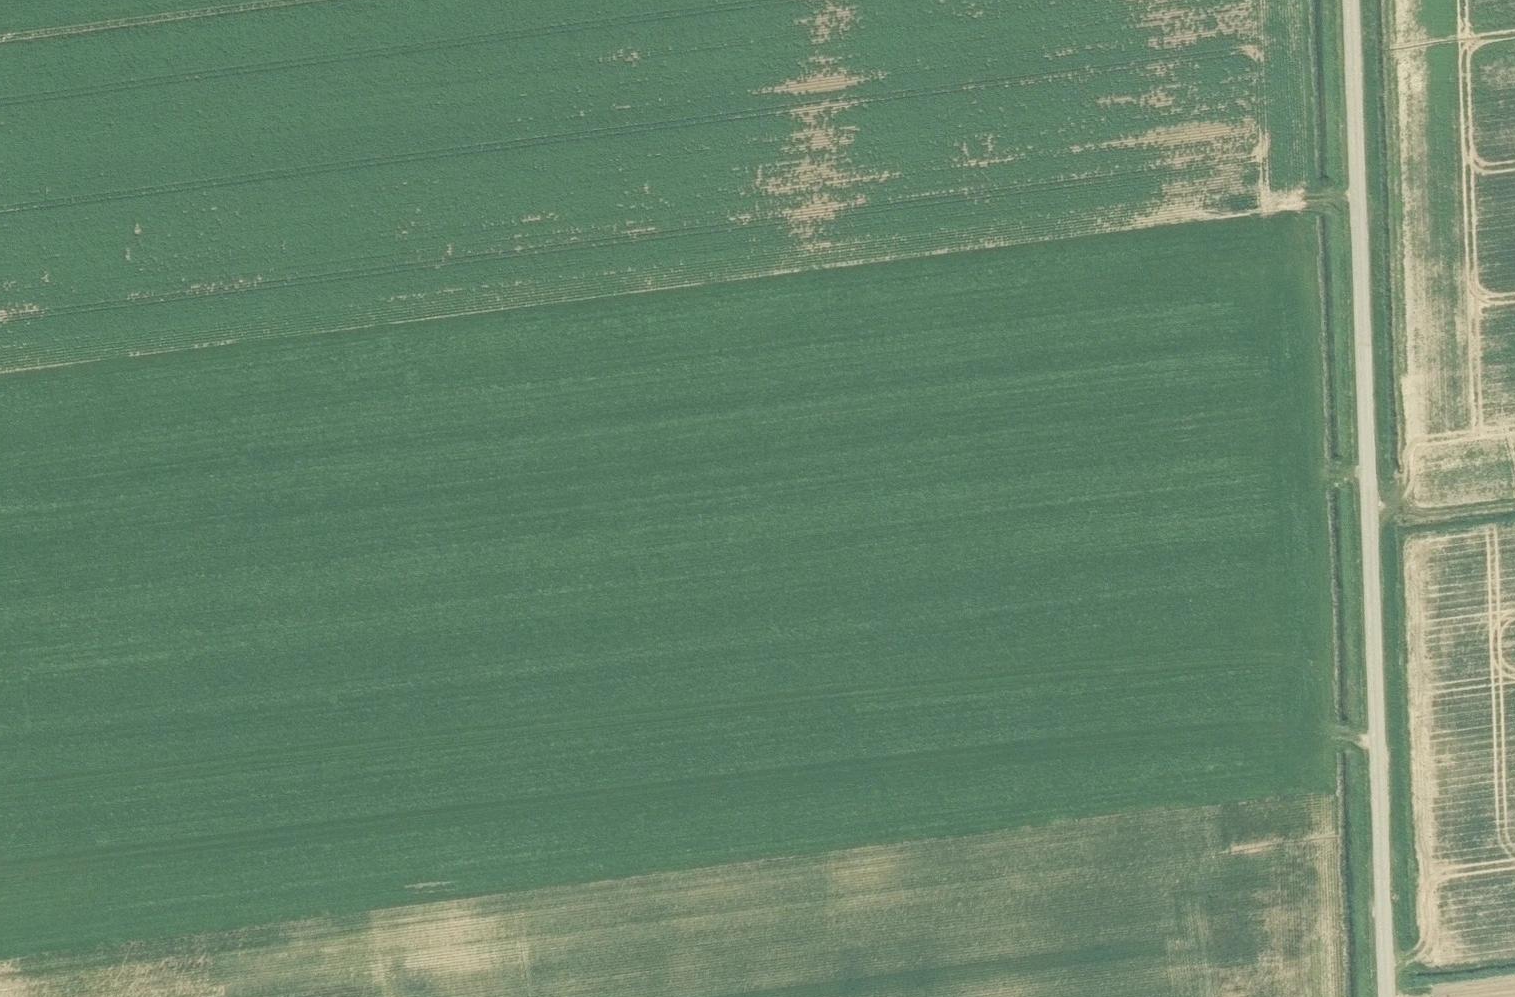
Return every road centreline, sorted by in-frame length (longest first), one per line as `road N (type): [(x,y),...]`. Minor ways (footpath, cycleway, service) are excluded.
road 1 (unclassified): [(1388,996),(1352,0)]

